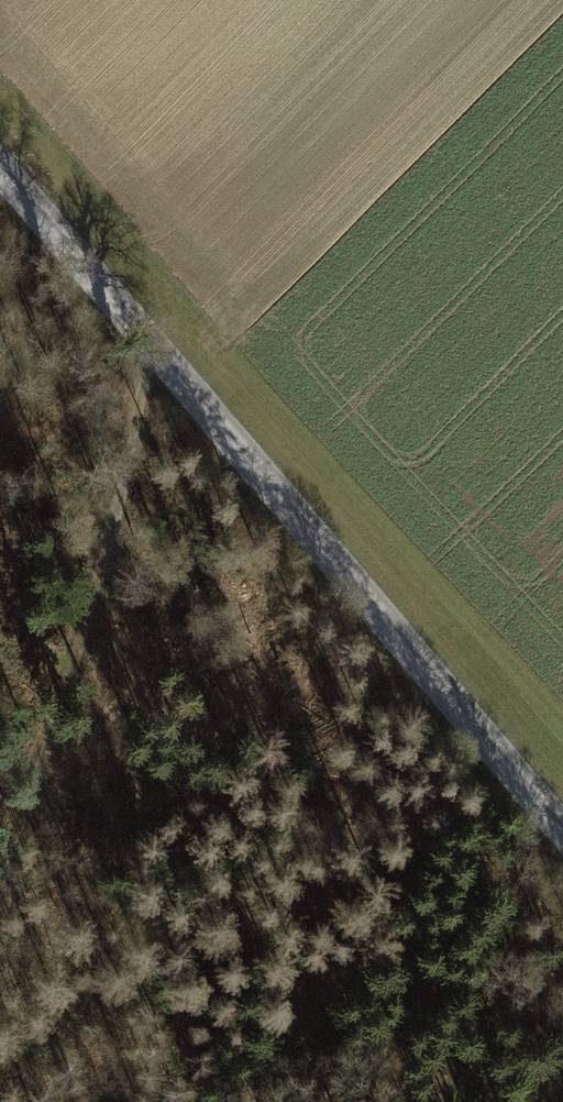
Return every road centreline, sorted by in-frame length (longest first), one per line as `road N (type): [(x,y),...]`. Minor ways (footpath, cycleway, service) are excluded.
road 1 (residential): [(562,831),(0,162)]
road 2 (track): [(0,890),(178,377)]

